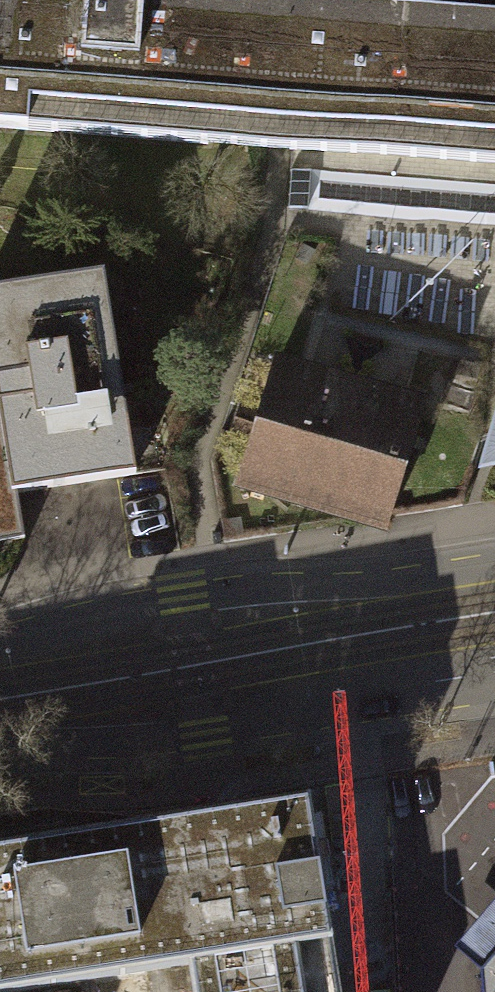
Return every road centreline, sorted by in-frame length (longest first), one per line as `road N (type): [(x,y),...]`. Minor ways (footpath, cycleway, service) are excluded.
road 1 (tertiary): [(494,613),(0,695)]

